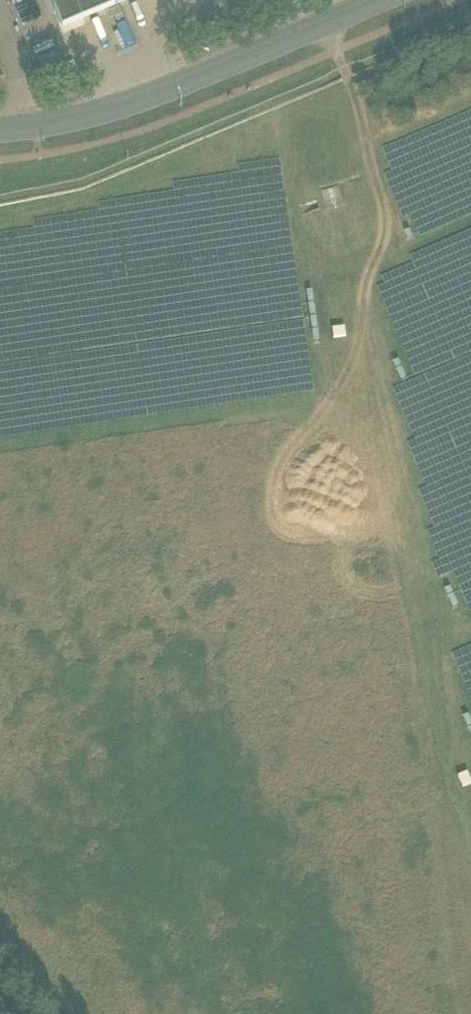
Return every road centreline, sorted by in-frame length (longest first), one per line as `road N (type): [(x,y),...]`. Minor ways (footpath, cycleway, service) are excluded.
road 1 (unclassified): [(0,136),(131,108),(386,0)]
road 2 (track): [(396,255),(345,73)]
road 3 (track): [(470,224),(369,271),(356,309),(358,343)]

